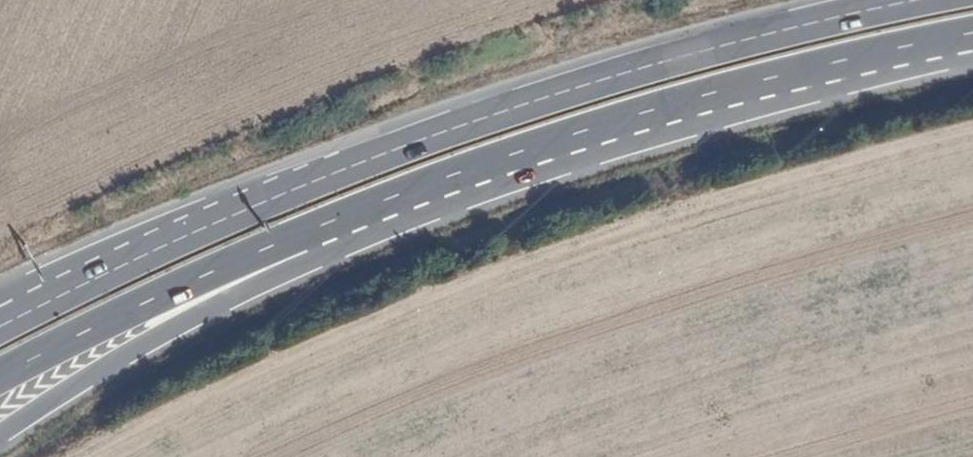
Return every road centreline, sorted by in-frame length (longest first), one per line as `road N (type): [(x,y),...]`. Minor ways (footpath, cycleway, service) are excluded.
road 1 (trunk): [(0,444),(168,330),(393,223),(662,134),(872,75),(972,57)]
road 2 (trunk): [(0,377),(252,252),(506,157),(764,82),(972,37)]
road 3 (trunk): [(926,0),(740,43),(399,149)]
road 4 (trunk): [(399,149),(181,243),(0,336)]
road 5 (trunk): [(399,149),(170,228),(0,304)]

